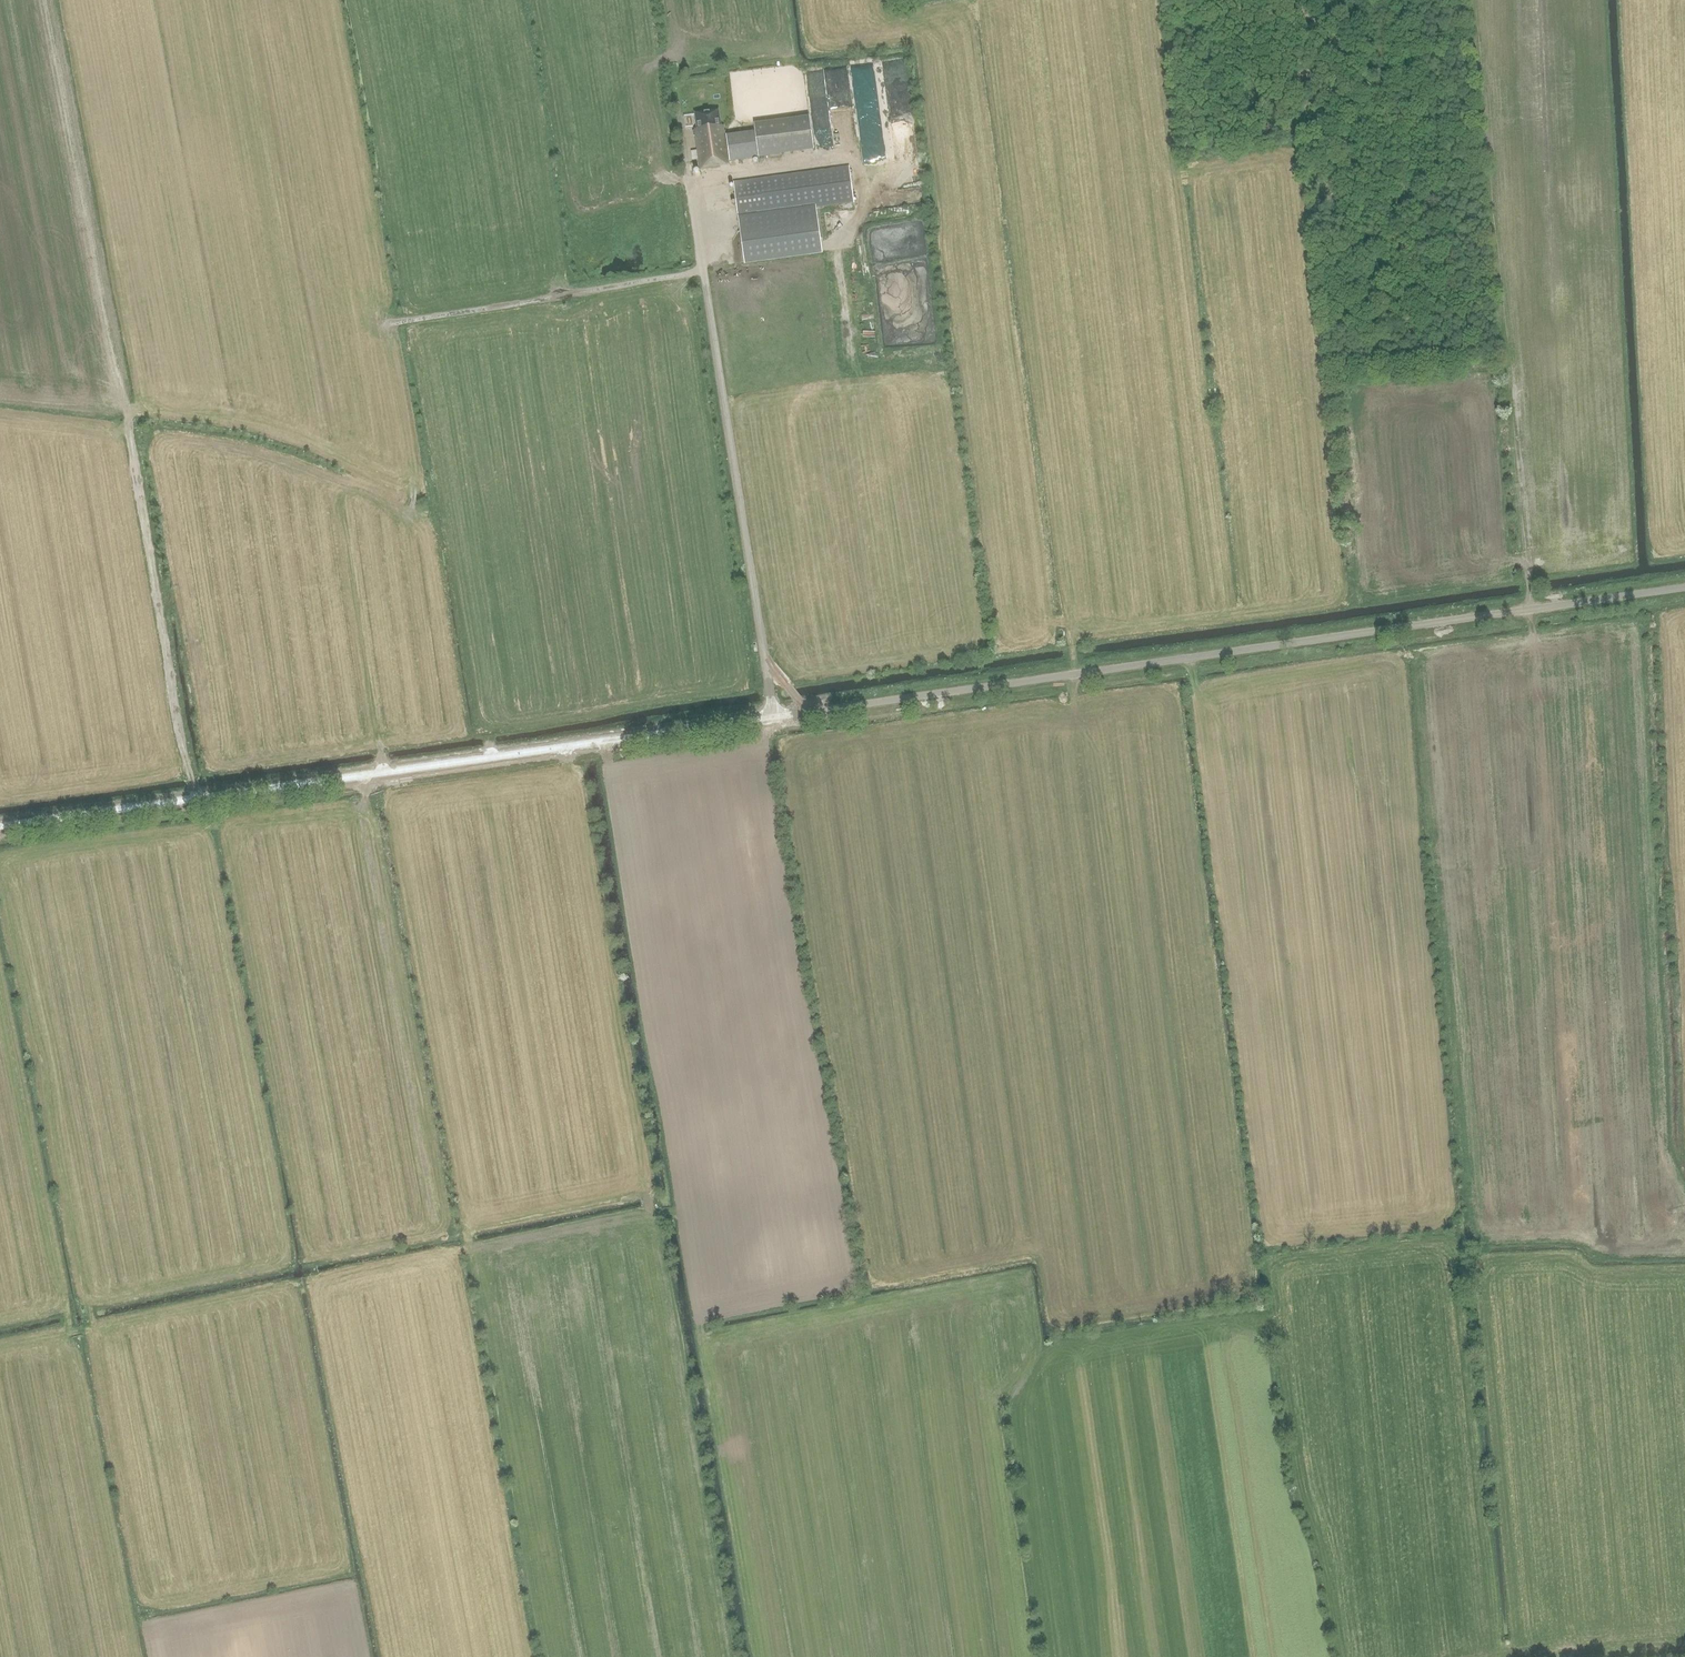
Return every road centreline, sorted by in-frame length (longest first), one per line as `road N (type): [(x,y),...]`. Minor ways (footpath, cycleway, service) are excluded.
road 1 (unclassified): [(0,827),(1684,587)]

